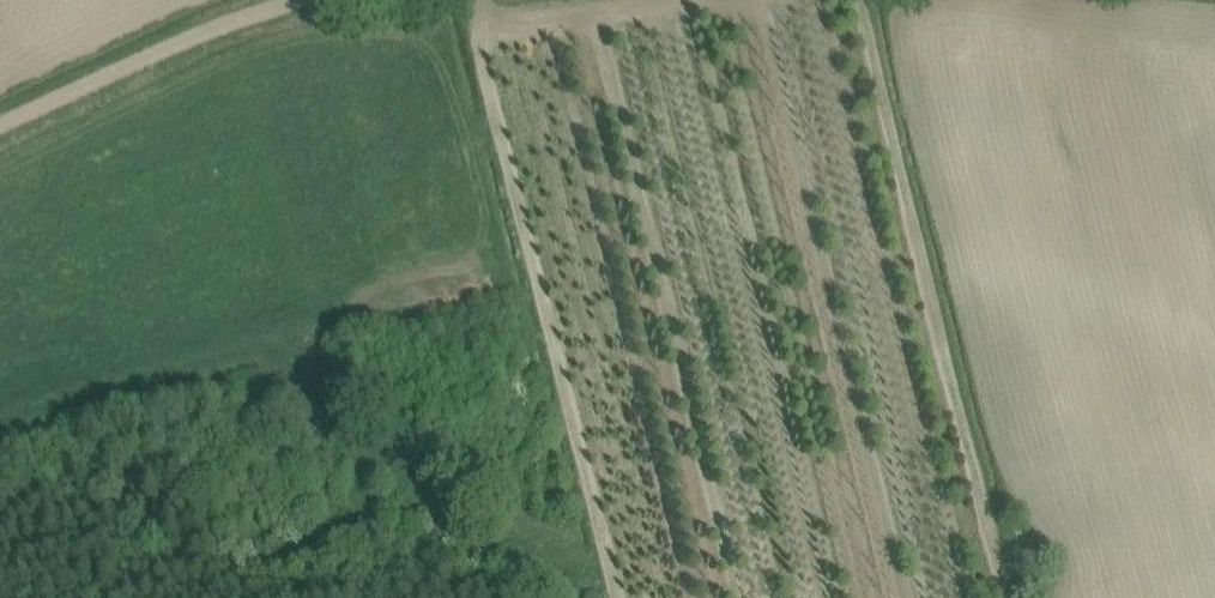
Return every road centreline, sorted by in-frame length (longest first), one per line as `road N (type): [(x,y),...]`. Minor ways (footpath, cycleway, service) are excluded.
road 1 (track): [(0,128),(256,7),(293,0)]

